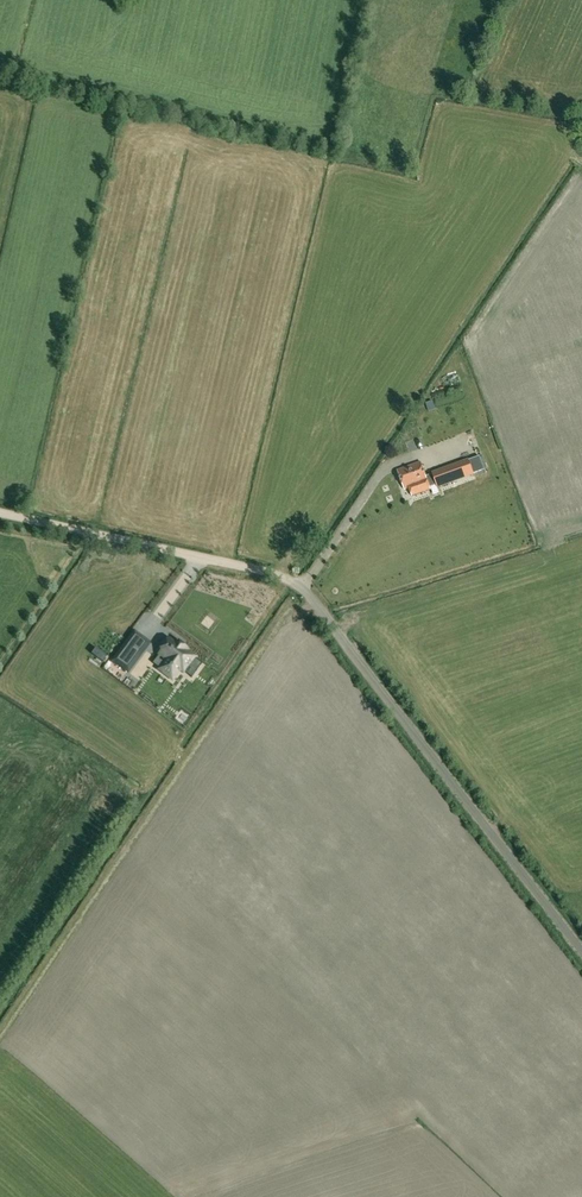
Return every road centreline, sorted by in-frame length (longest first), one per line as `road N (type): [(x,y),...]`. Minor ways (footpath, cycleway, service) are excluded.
road 1 (unclassified): [(581,952),(293,582)]
road 2 (track): [(0,513),(293,582)]

